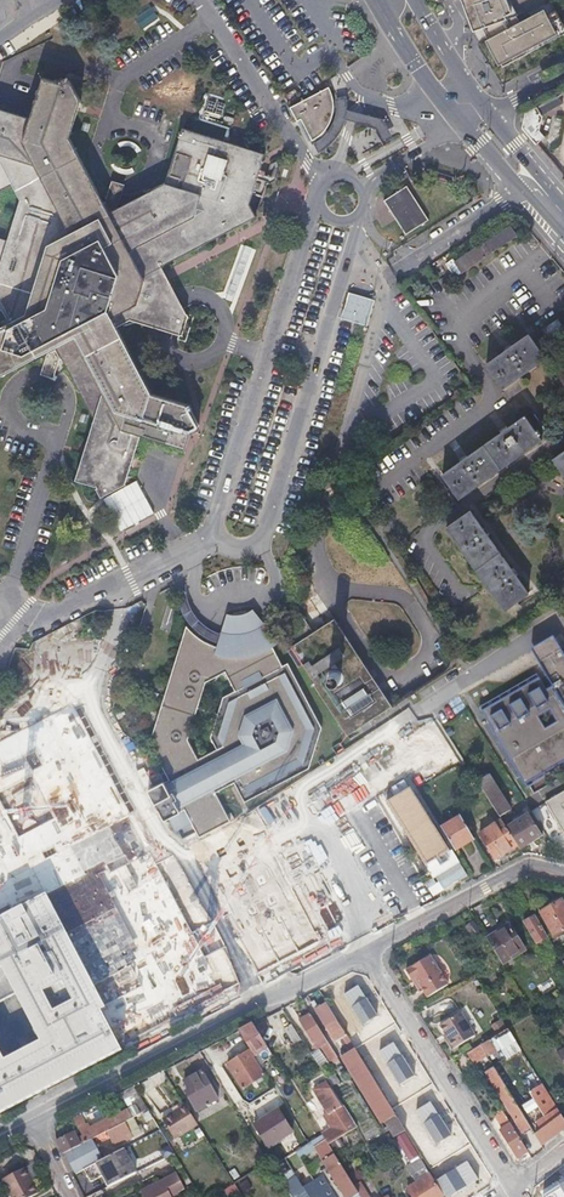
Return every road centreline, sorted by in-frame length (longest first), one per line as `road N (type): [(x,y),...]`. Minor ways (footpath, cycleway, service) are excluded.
road 1 (residential): [(32,1121),(367,954)]
road 2 (residential): [(367,954),(513,1187)]
road 3 (residential): [(563,878),(524,877),(367,954)]
road 4 (secondary): [(378,4),(465,124),(485,130)]
road 5 (secondary): [(486,112),(416,0)]
road 6 (secondary): [(563,225),(485,130)]

